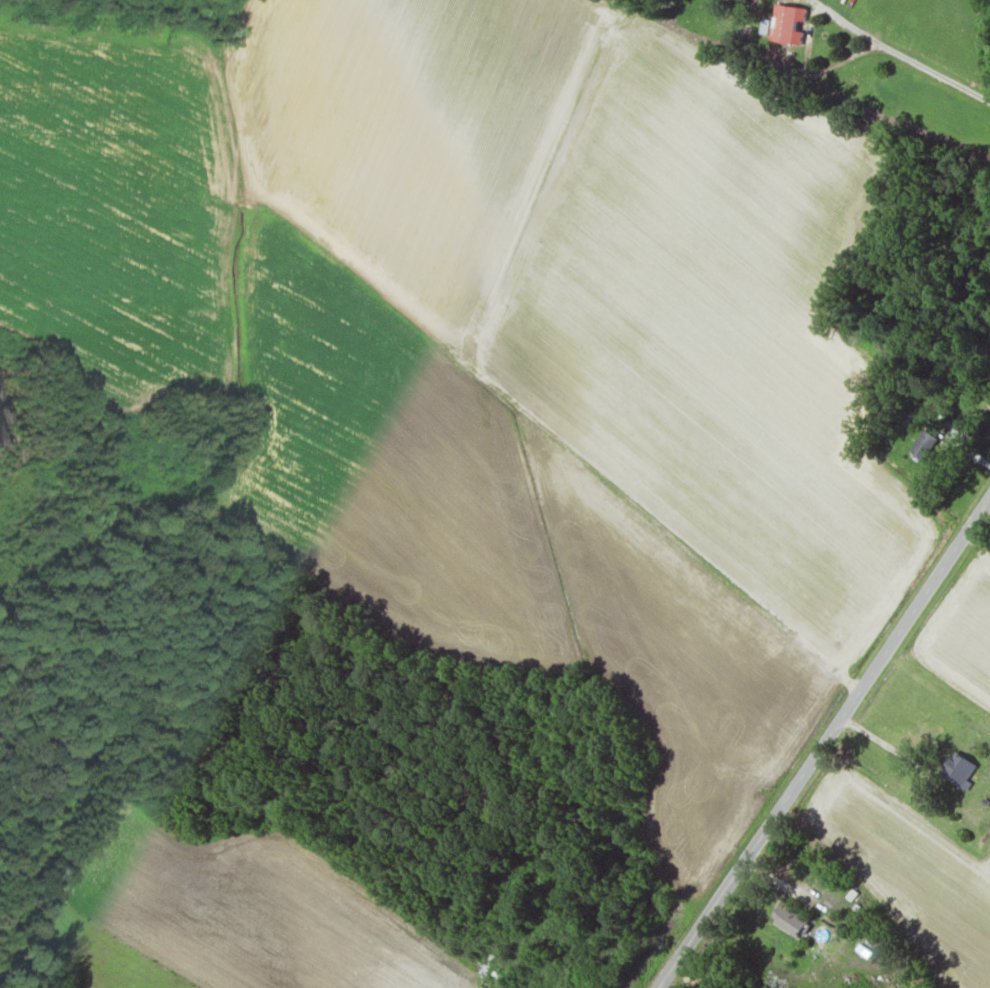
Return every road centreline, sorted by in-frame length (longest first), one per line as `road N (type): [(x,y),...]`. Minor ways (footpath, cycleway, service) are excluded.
road 1 (tertiary): [(657,987),(989,495)]

